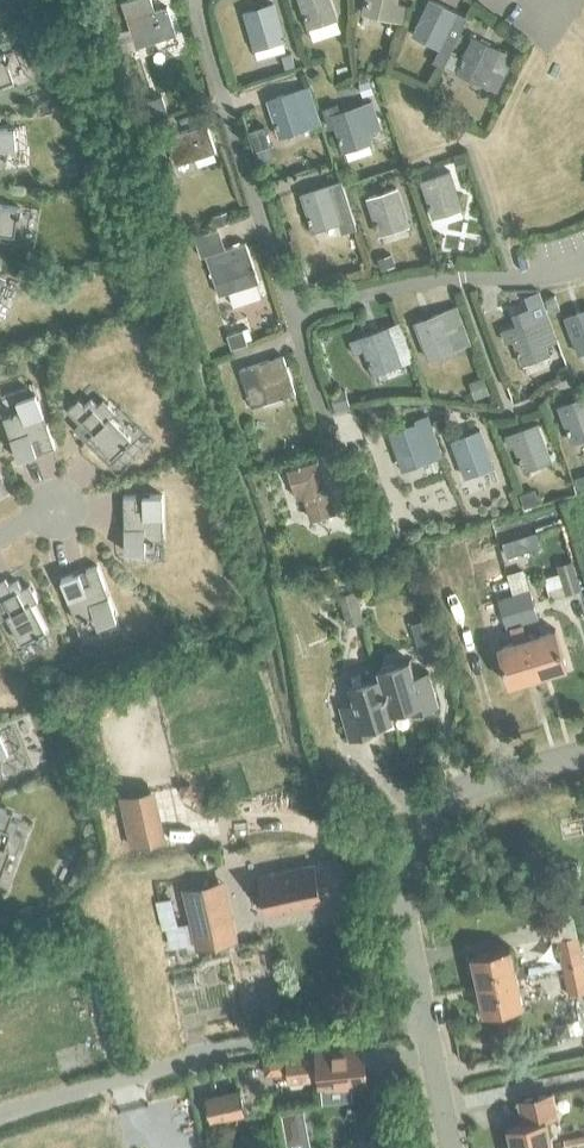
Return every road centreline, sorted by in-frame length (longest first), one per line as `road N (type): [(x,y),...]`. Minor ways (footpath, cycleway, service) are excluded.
road 1 (unclassified): [(0,1117),(238,1048),(423,1020)]
road 2 (unclassified): [(423,1020),(408,922),(408,860),(495,780),(583,751)]
road 3 (unclassified): [(450,1147),(423,1020)]

